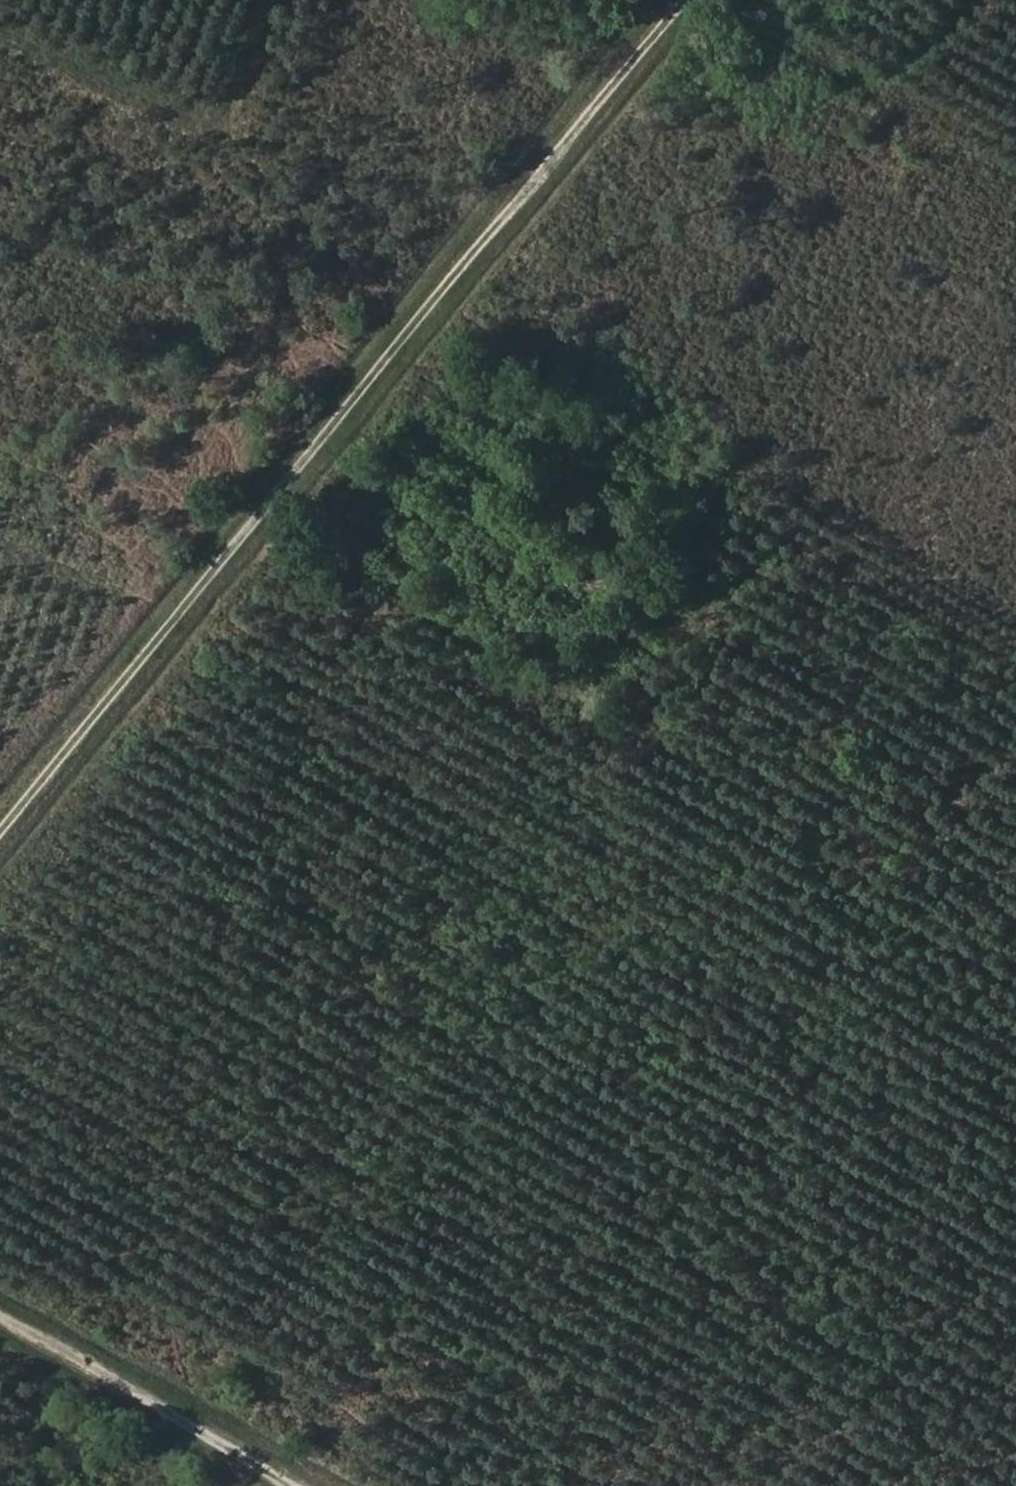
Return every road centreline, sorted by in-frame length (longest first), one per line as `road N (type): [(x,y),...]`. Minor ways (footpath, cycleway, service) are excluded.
road 1 (track): [(0,834),(702,0)]
road 2 (track): [(0,1323),(294,1485)]

